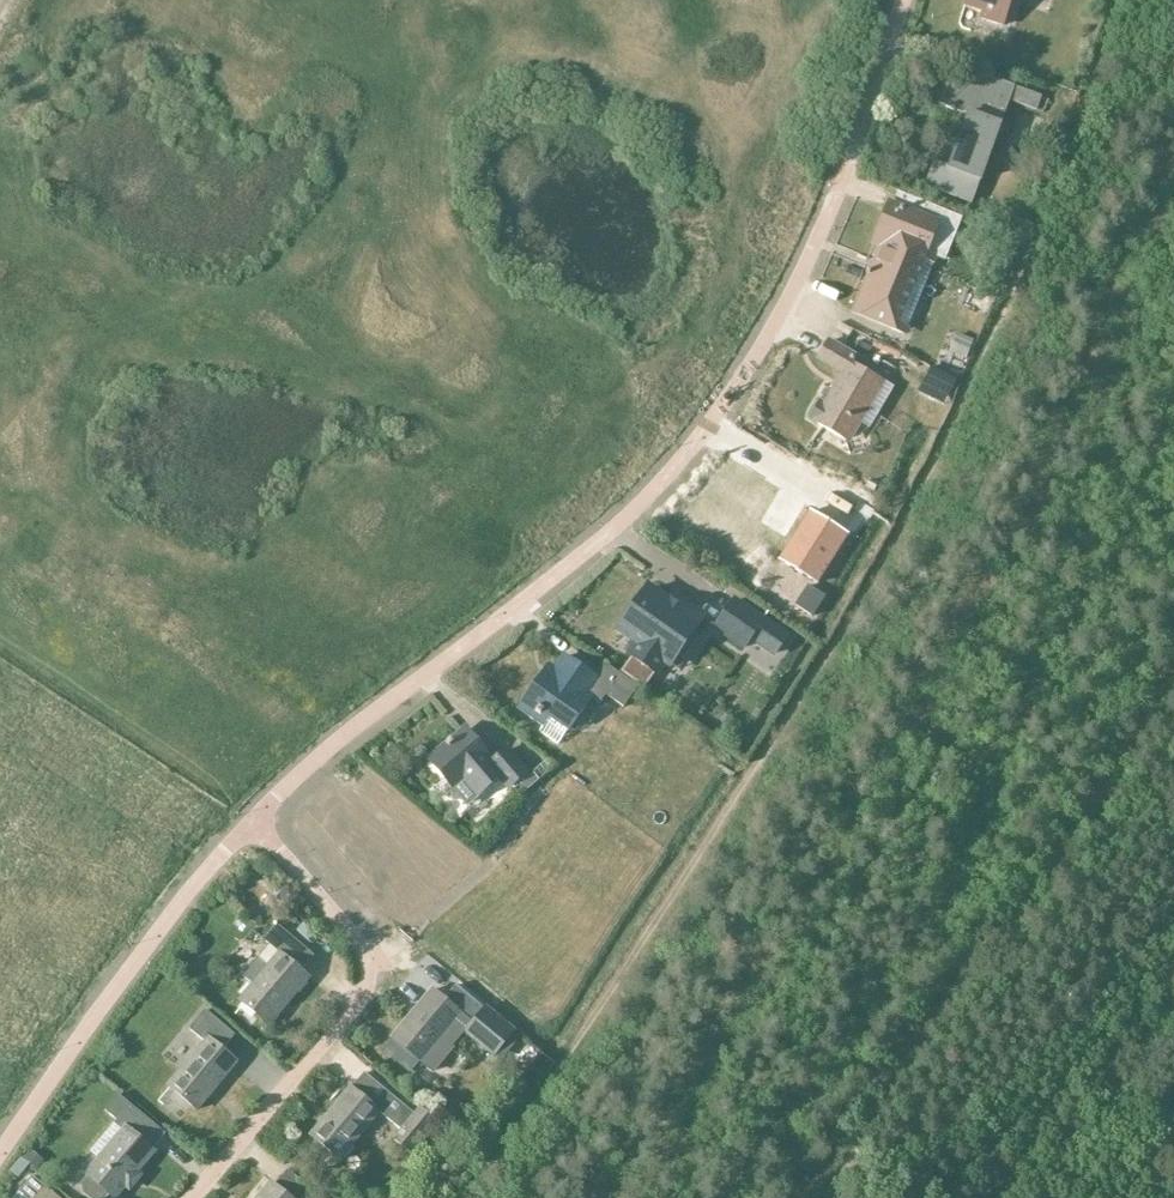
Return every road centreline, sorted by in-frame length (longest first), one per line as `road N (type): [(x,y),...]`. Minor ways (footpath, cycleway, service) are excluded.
road 1 (residential): [(253,826),(664,490),(739,392),(800,291),(862,147),(906,0)]
road 2 (residential): [(194,1197),(353,1015),(378,956),(253,826)]
road 3 (residential): [(0,1157),(253,826)]

